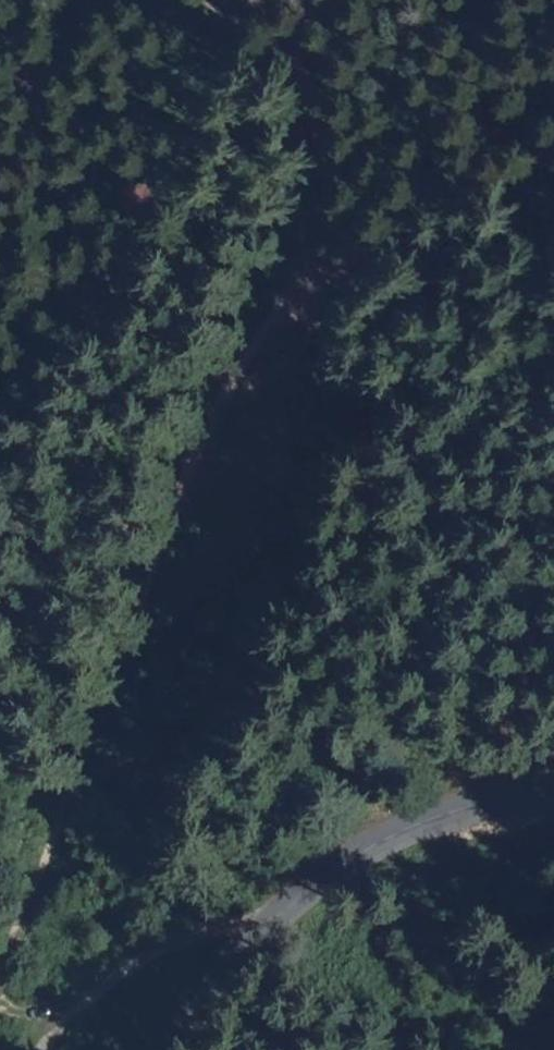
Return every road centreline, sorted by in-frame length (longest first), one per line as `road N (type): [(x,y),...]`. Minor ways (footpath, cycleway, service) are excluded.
road 1 (track): [(298,251),(0,982)]
road 2 (tertiary): [(553,792),(370,864),(199,986),(151,1049)]
road 3 (track): [(327,0),(298,251)]
road 4 (track): [(238,0),(315,126)]

